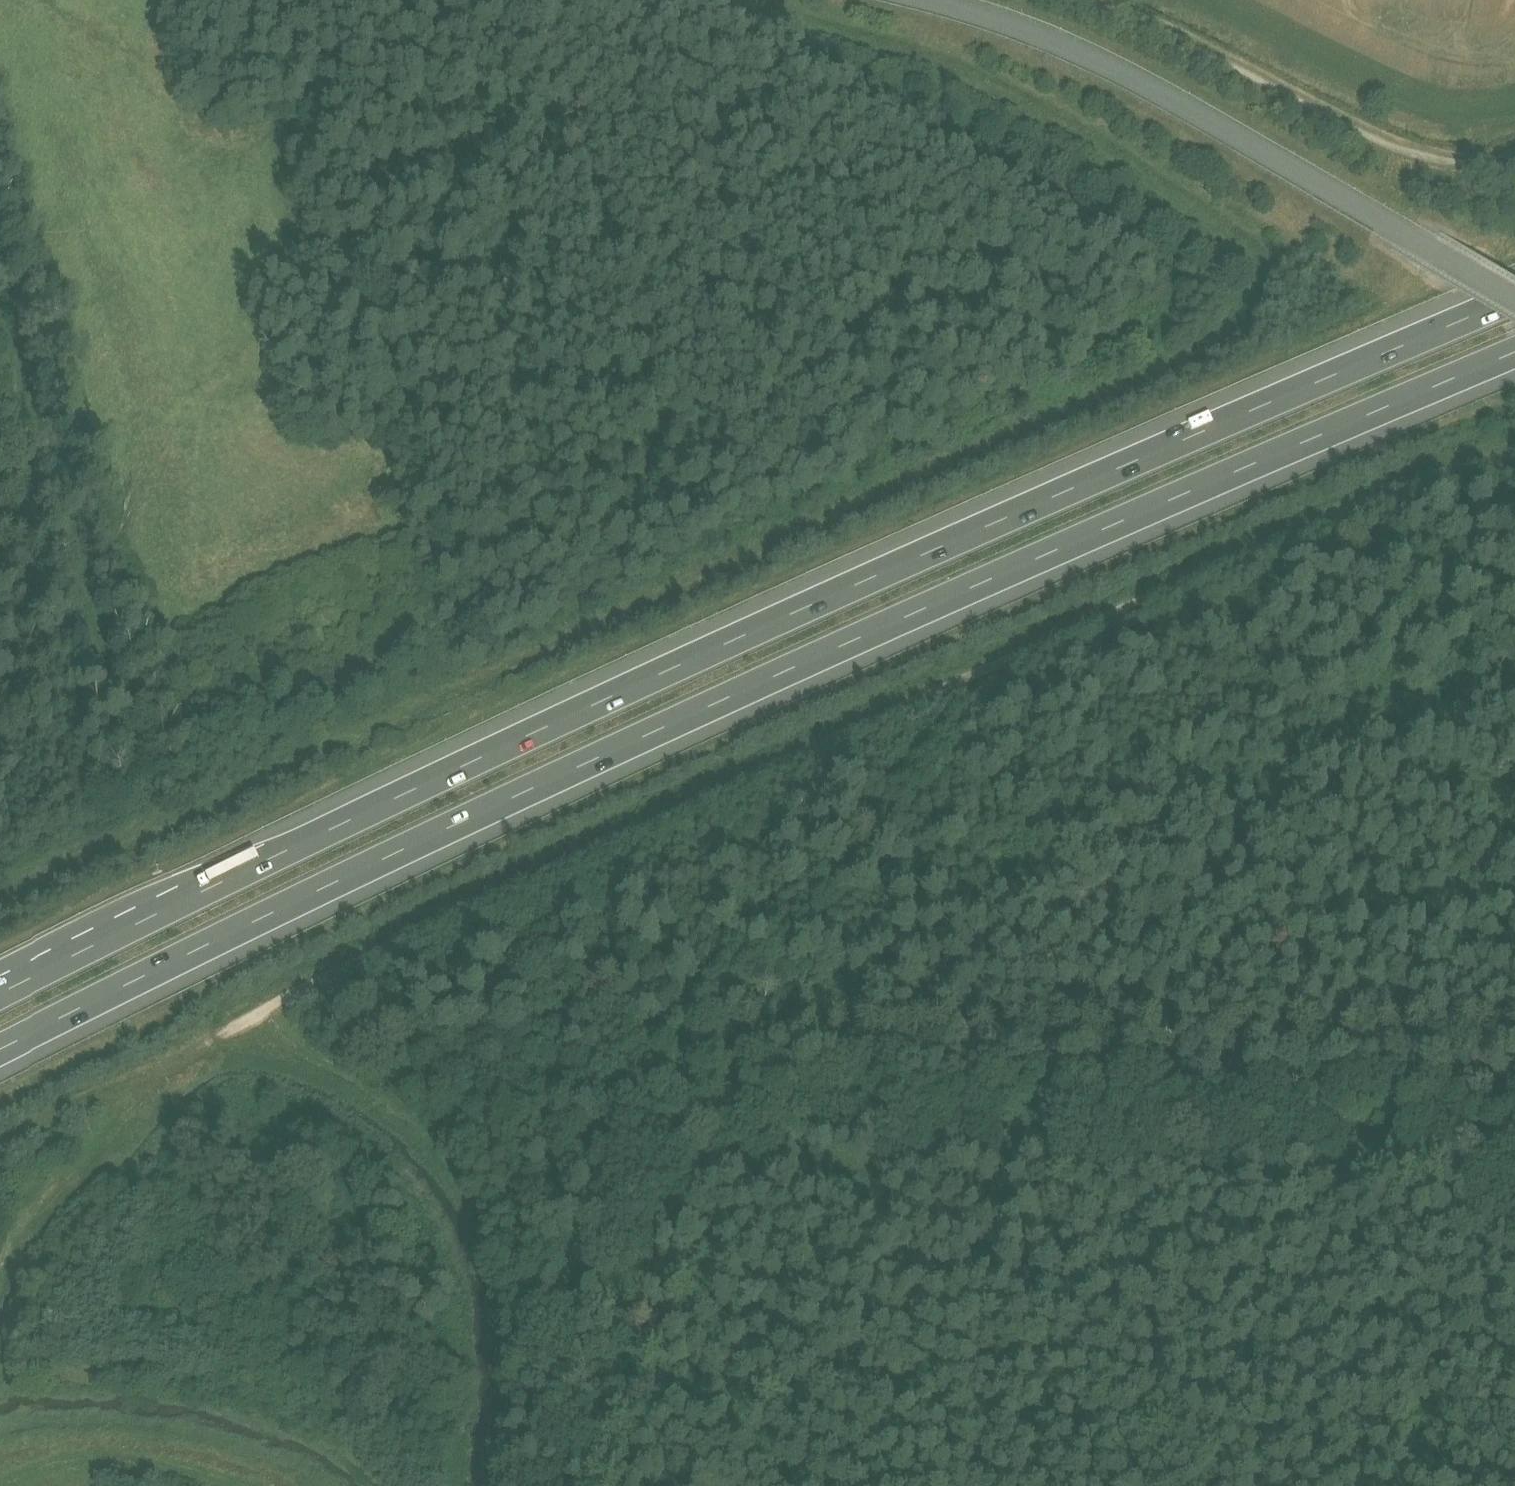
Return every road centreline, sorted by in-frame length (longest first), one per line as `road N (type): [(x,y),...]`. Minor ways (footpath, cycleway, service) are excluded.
road 1 (motorway): [(0,1054),(903,627),(1514,360)]
road 2 (motorway): [(1514,305),(883,578),(0,995)]
road 3 (track): [(1514,477),(1462,473),(400,949),(242,1032)]
road 4 (unclassified): [(1514,304),(1115,80),(988,24),(898,0)]

